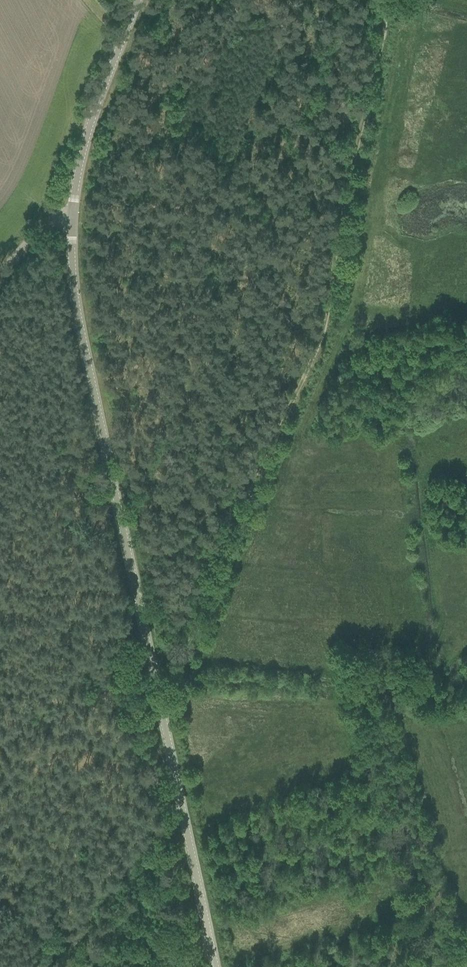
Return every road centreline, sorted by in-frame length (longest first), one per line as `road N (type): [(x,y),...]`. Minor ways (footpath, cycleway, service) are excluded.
road 1 (tertiary): [(216,966),(78,243),(93,132),(143,0)]
road 2 (track): [(158,676),(189,642),(324,334),(342,217)]
road 3 (track): [(45,224),(342,217)]
road 4 (track): [(214,959),(121,932),(61,936),(31,903),(0,894)]
road 5 (track): [(342,217),(386,0)]

